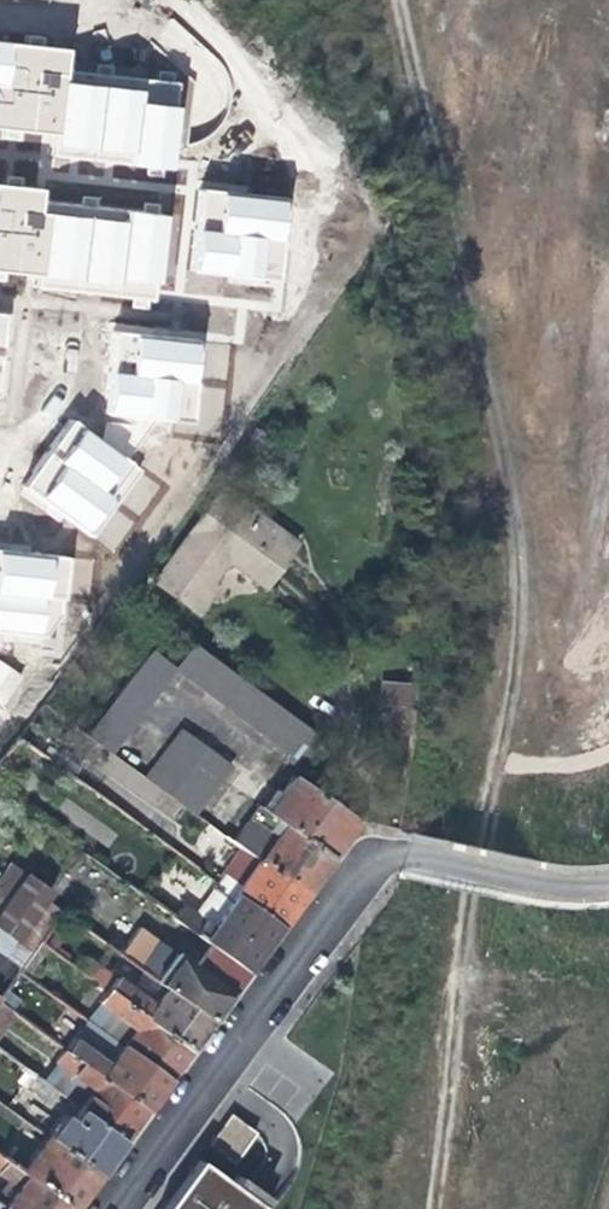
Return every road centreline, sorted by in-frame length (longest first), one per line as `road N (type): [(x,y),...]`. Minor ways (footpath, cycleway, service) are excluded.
road 1 (residential): [(103,1208),(355,867),(389,857),(422,861)]
road 2 (residential): [(608,886),(525,883),(422,861)]

